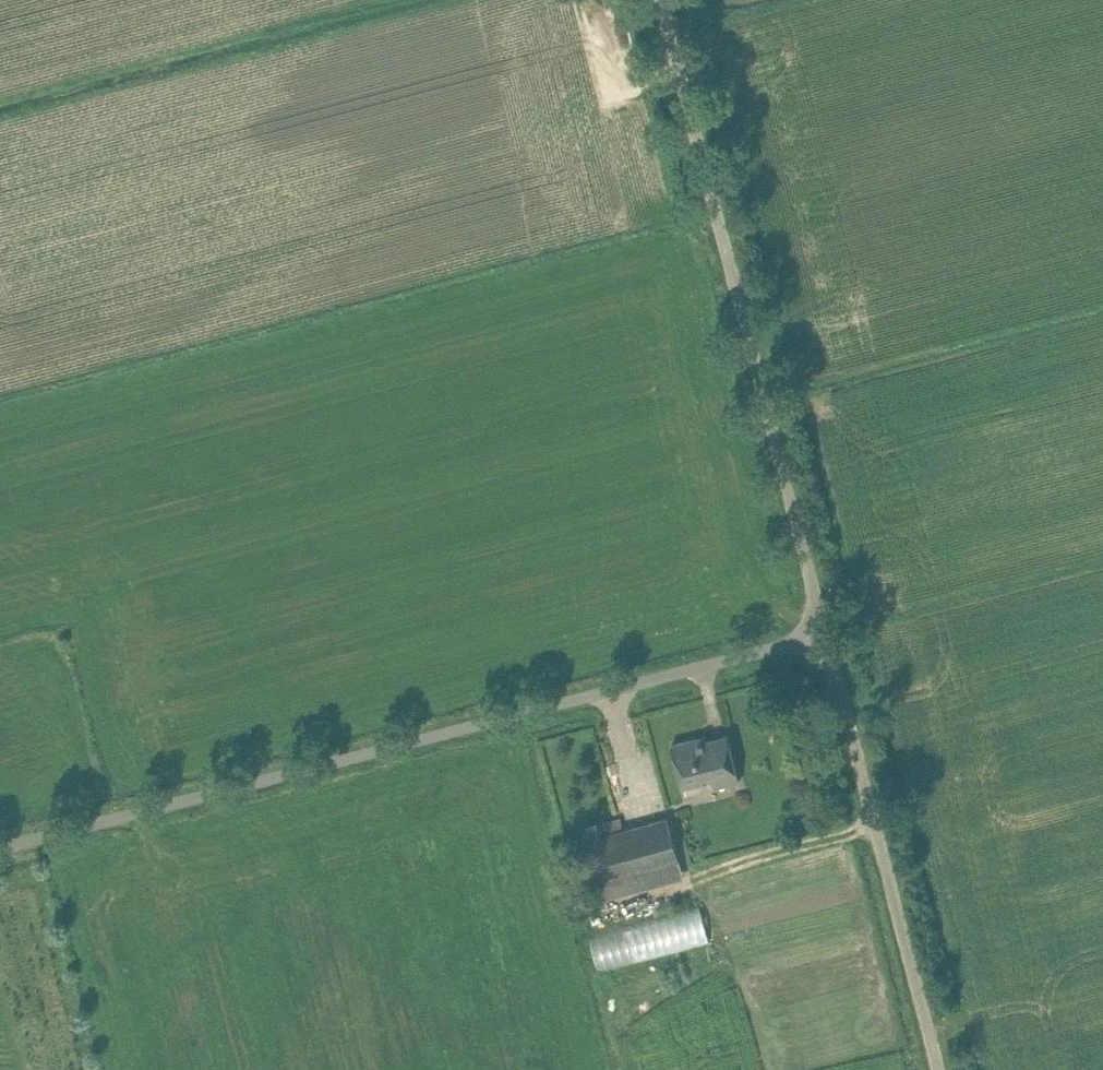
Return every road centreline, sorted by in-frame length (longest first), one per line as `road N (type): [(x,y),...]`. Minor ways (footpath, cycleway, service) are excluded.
road 1 (unclassified): [(827,635),(0,839)]
road 2 (unclassified): [(827,635),(655,0)]
road 3 (unclassified): [(939,1069),(827,635)]

